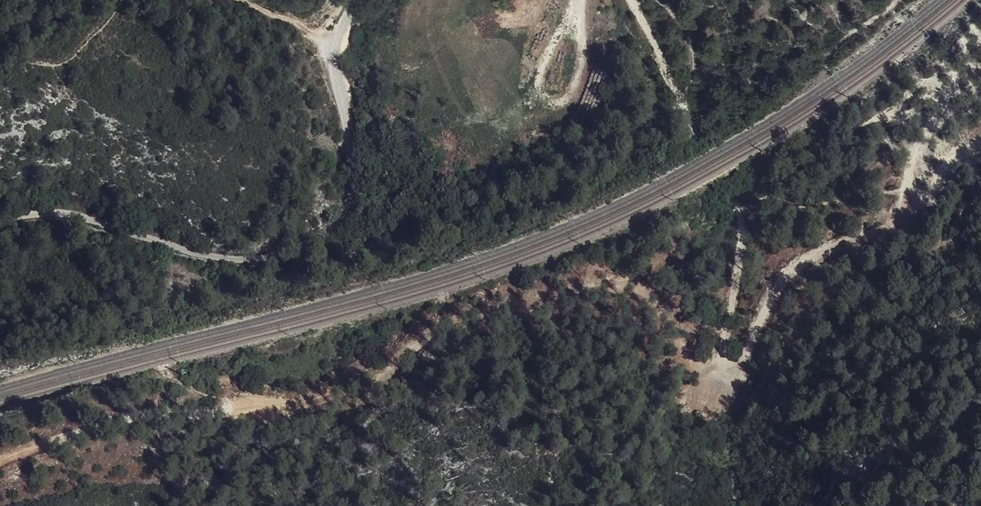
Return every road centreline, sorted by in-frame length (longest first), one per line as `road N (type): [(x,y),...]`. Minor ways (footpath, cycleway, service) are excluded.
road 1 (track): [(0,462),(132,418),(353,389),(402,367),(422,338),(616,281),(654,300),(699,360),(732,367)]
road 2 (track): [(629,0),(748,222),(727,337),(732,367),(753,352),(770,307),(814,254),(920,216),(952,155),(980,144)]
road 3 (unclassified): [(356,0),(335,41),(353,100),(350,190),(332,226),(246,257),(50,212),(0,219)]

